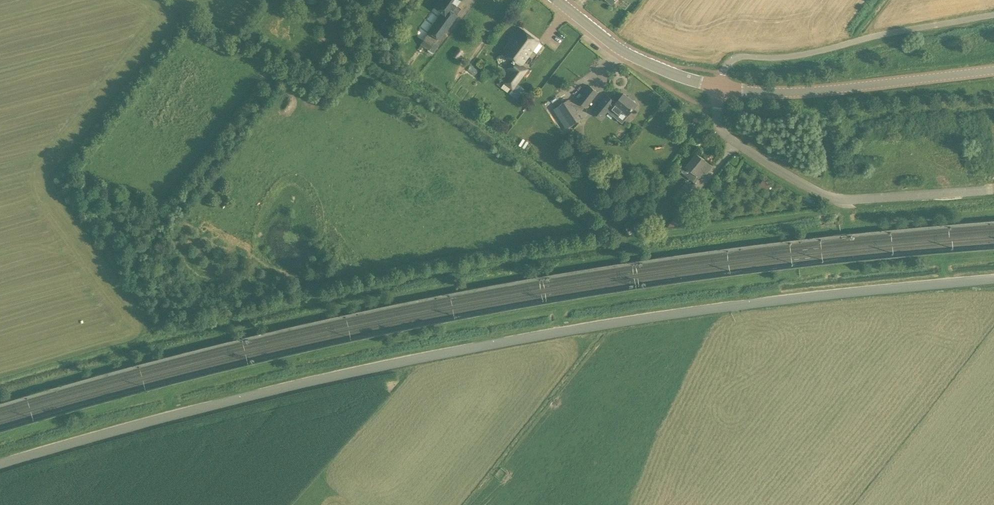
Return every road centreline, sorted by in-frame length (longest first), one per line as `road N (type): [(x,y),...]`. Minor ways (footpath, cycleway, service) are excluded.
road 1 (unclassified): [(0,465),(179,414),(487,344),(793,297),(993,278)]
road 2 (tertiary): [(993,70),(796,93),(720,88),(633,56),(557,0)]

